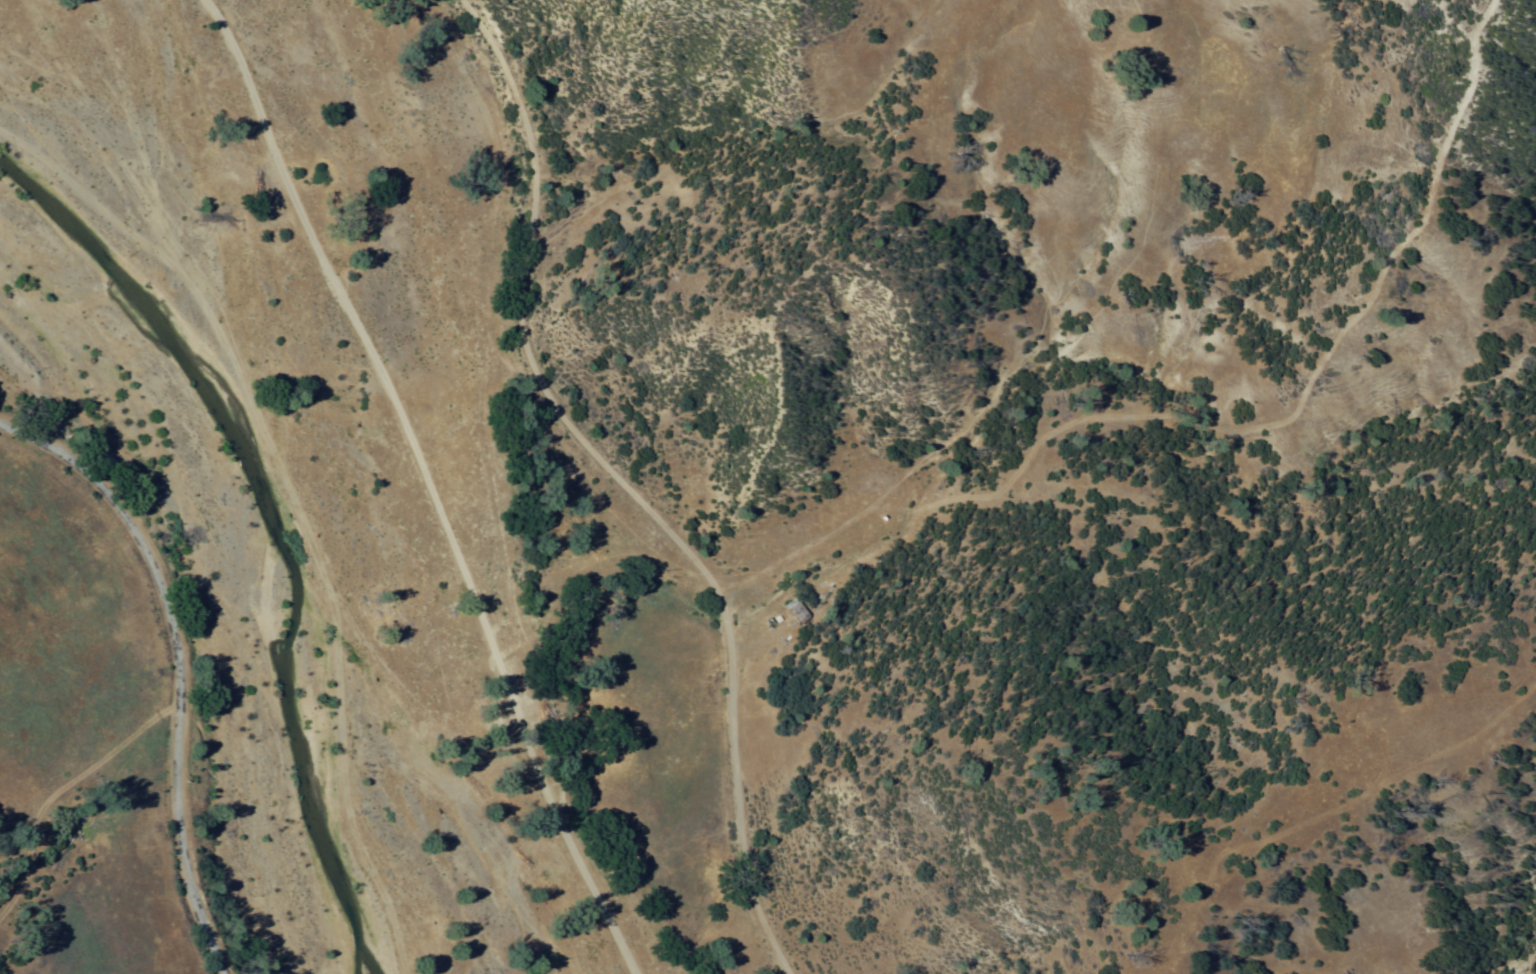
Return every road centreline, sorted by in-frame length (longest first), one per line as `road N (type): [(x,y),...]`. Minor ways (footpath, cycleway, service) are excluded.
road 1 (track): [(788,973),(757,917),(741,865),(727,647),(711,585),(568,429),(522,354),(517,314),(530,211),(528,142),(490,47),(459,0)]
road 2 (residential): [(224,973),(178,847),(178,668),(151,562),(92,473),(0,424)]

